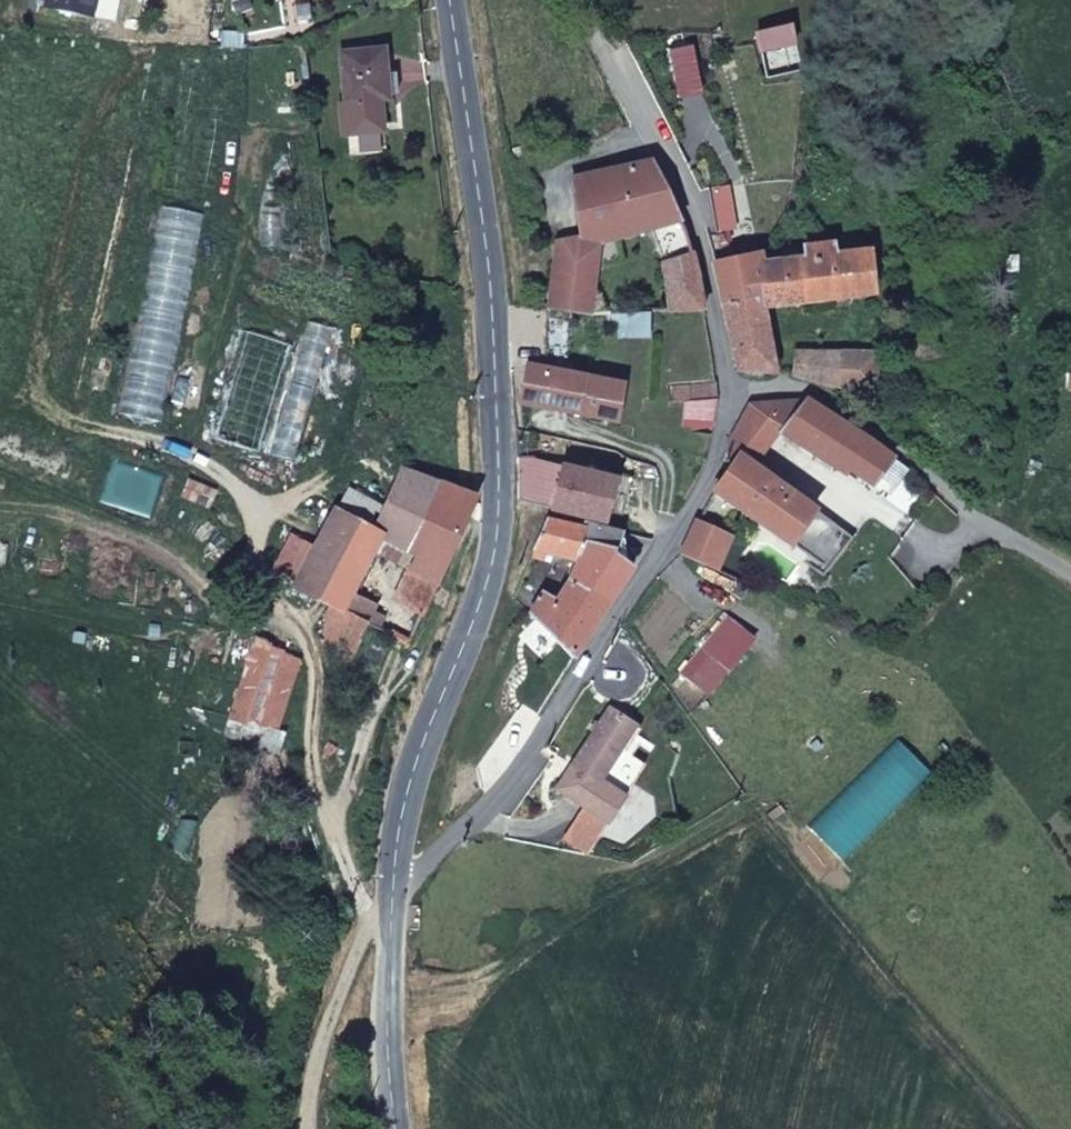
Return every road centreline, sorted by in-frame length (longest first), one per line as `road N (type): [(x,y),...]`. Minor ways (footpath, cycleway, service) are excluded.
road 1 (secondary): [(394,888),(416,746),(478,605),(498,495),(486,235),(451,0)]
road 2 (unclassified): [(727,396),(705,486),(554,735),(488,815),(394,888)]
road 3 (residential): [(727,396),(680,185),(577,0)]
road 4 (residential): [(727,396),(788,385),(848,400),(1016,540),(1070,570)]
road 5 (secondary): [(397,1128),(386,996),(394,888)]

